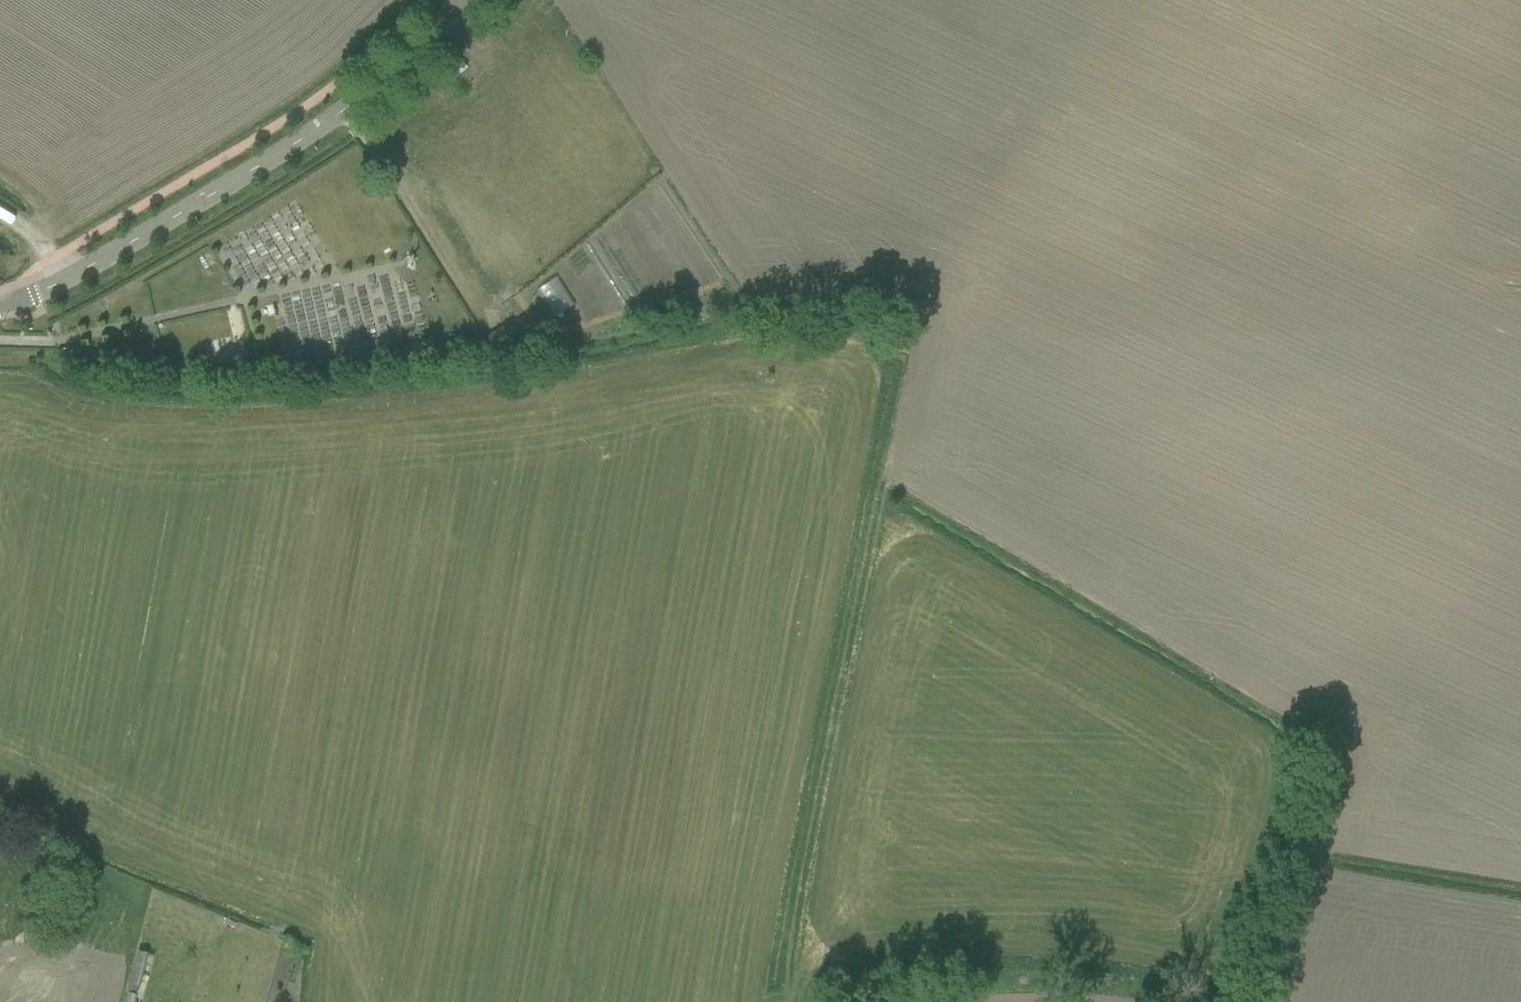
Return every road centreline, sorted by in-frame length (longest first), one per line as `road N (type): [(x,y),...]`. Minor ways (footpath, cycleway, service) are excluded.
road 1 (tertiary): [(0,311),(75,277),(325,124),(466,0)]

